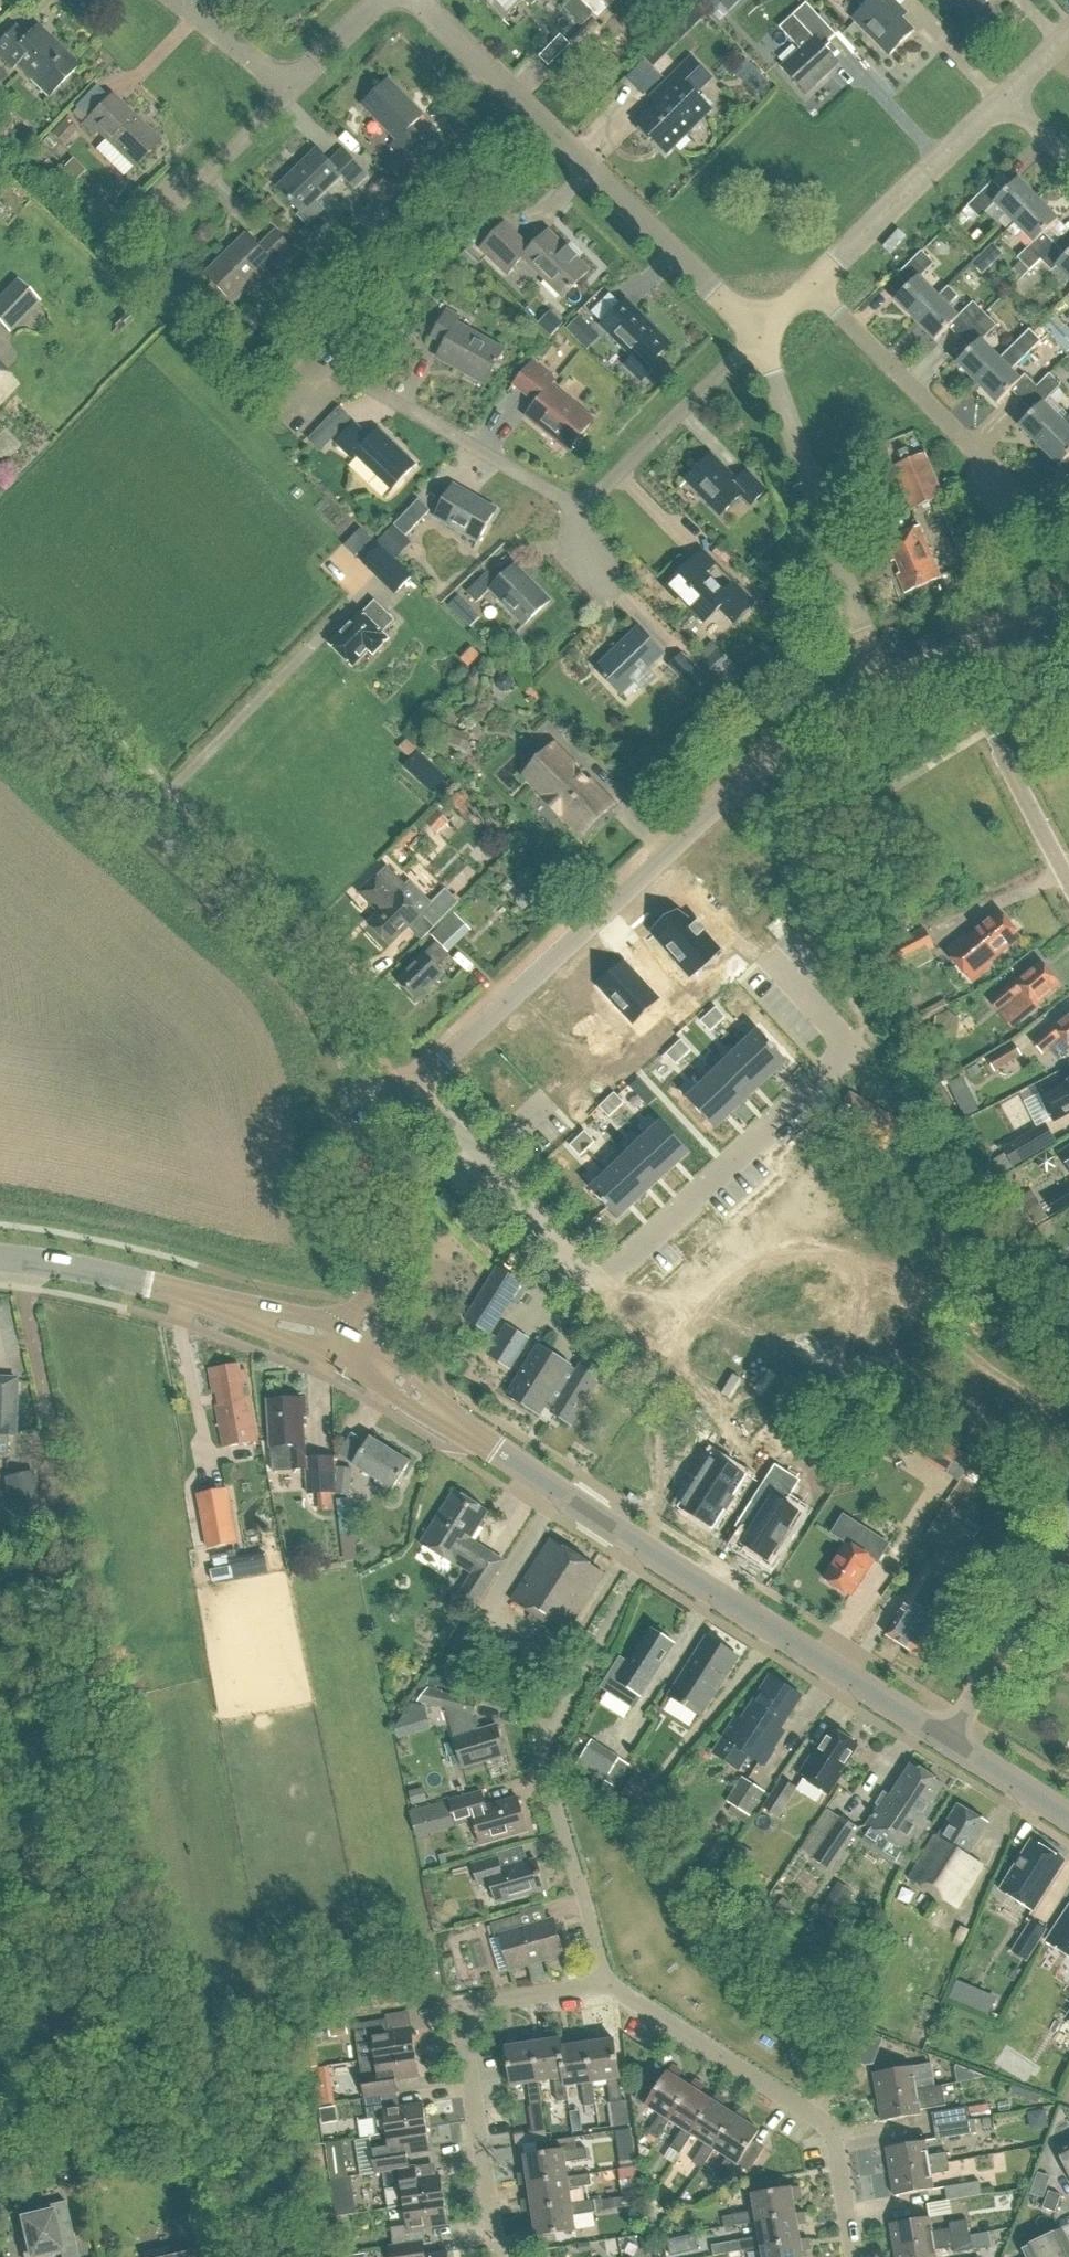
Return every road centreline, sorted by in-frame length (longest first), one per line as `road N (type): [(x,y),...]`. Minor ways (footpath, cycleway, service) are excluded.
road 1 (residential): [(767,954),(859,1055),(595,1287),(432,1096),(426,1076)]
road 2 (secondary): [(951,1736),(638,1541),(360,1354)]
road 3 (unclassified): [(426,1076),(741,785),(830,722),(886,697)]
road 4 (tertiary): [(360,1100),(321,993),(0,675)]
road 5 (residential): [(763,334),(418,0)]
road 6 (residential): [(855,2256),(840,2166),(822,2122),(603,1983)]
road 7 (residential): [(603,1983),(462,2010),(500,2256)]
road 8 (residential): [(886,697),(763,334)]
road 9 (secondary): [(360,1354),(297,1326),(147,1284),(0,1259)]
road 10 (residential): [(581,511),(333,368),(286,413)]
road 11 (residential): [(1037,524),(811,285)]
road 12 (residential): [(811,285),(1007,96)]
road 13 (tertiary): [(360,1354),(384,1261),(360,1100)]
road 14 (residential): [(603,1983),(547,1772),(551,1732)]
road 15 (residential): [(763,334),(581,511)]
road 16 (residential): [(1068,885),(956,671)]
road 17 (residential): [(951,1736),(1068,1545)]
road 18 (residential): [(163,219),(288,88)]
road 19 (track): [(945,1335),(1068,1418)]
road 20 (residential): [(288,88),(176,0)]
road 21 (secondary): [(1068,1810),(951,1736)]
road 22 (residential): [(382,0),(288,88)]
road 23 (unclassified): [(956,671),(1068,623)]

